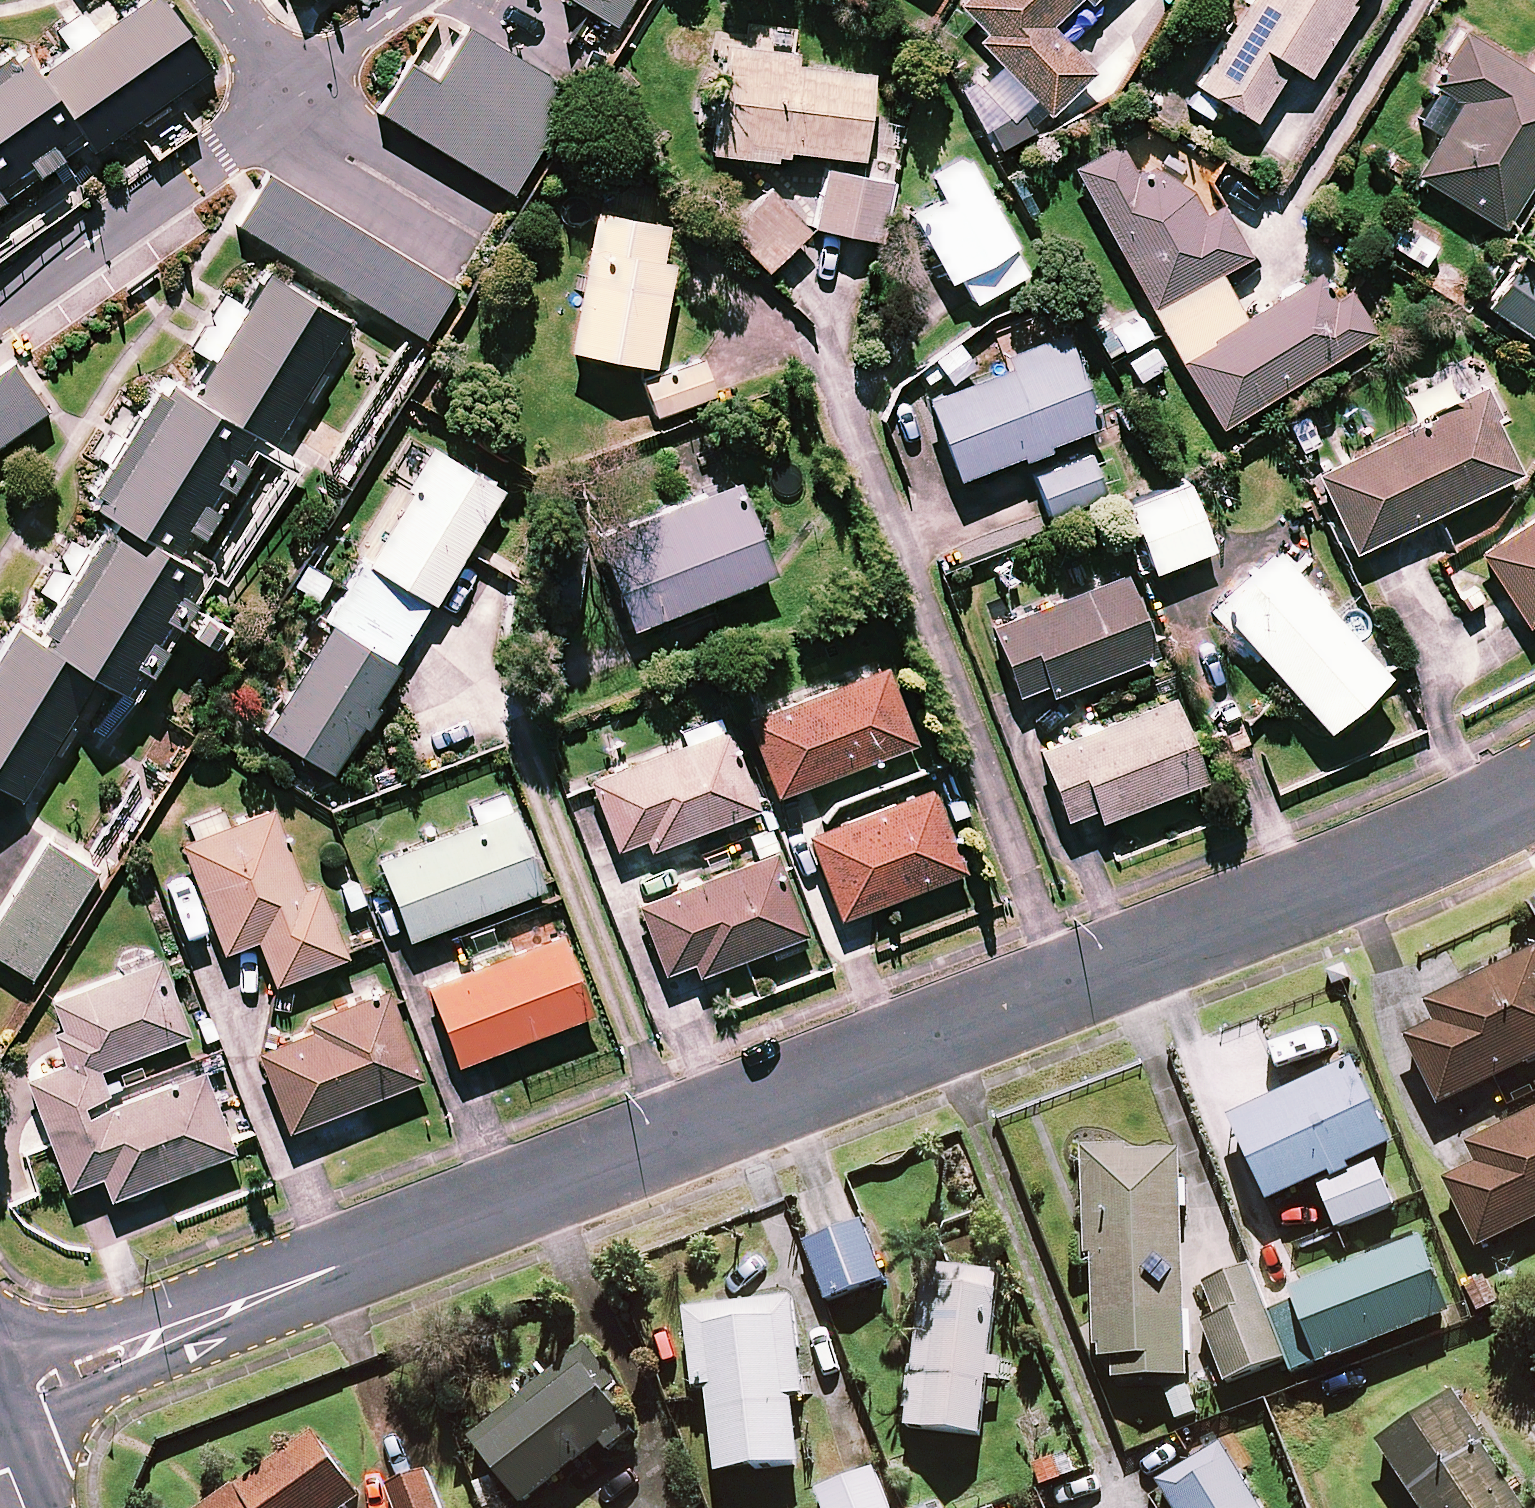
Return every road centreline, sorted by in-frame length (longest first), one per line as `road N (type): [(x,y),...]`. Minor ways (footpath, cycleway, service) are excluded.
road 1 (residential): [(0,1405),(1472,823),(1534,791)]
road 2 (residential): [(0,305),(281,86)]
road 3 (residential): [(281,86),(481,225)]
road 4 (residential): [(281,86),(404,0)]

